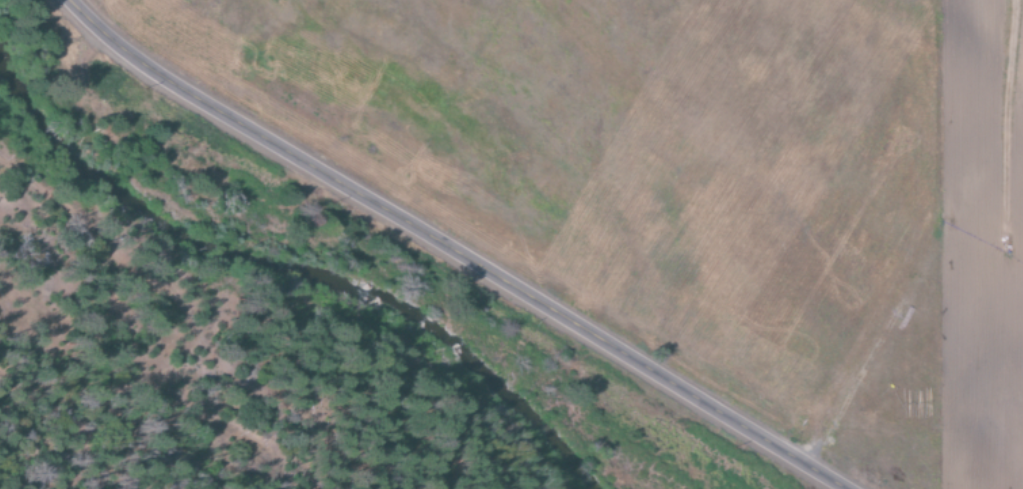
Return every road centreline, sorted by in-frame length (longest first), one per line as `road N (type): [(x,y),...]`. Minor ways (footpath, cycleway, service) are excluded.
road 1 (tertiary): [(70,0),(135,62),(845,488)]

